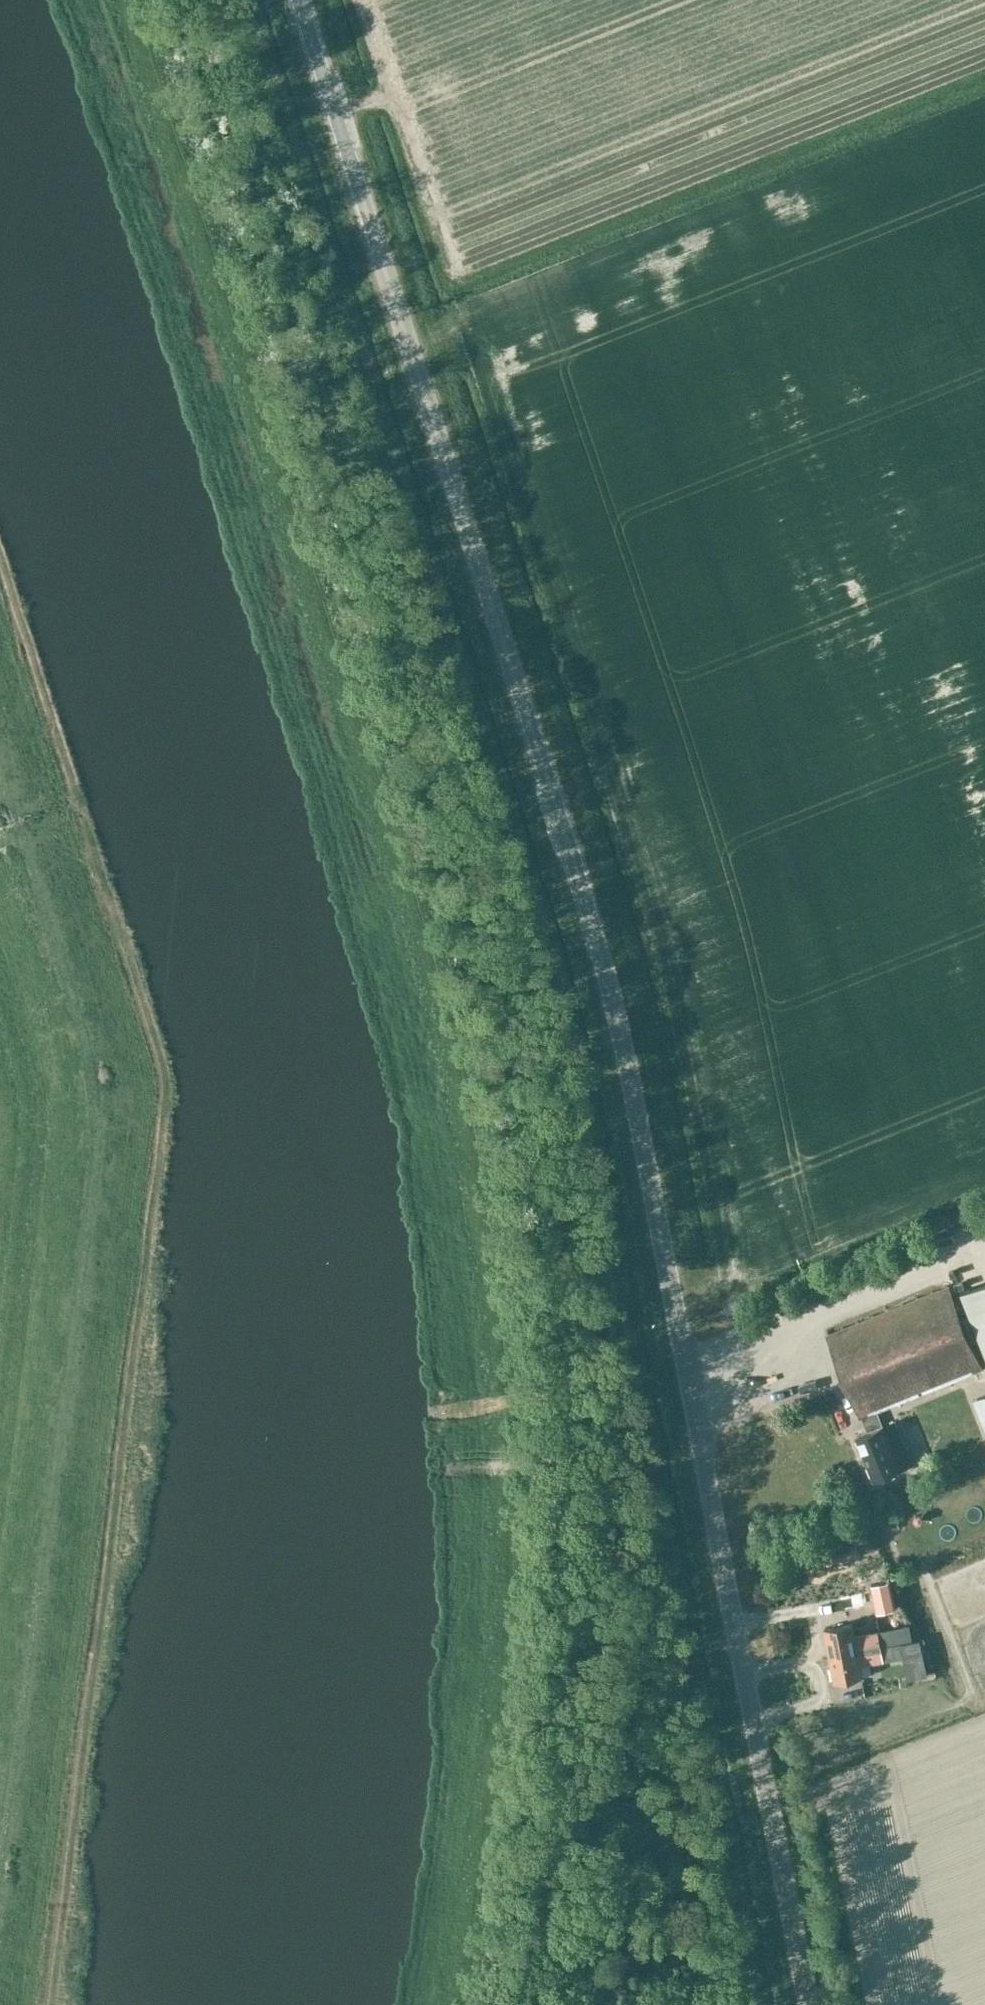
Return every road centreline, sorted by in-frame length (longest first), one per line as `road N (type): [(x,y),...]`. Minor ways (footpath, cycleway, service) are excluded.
road 1 (unclassified): [(808,2004),(619,1025),(545,767),(298,0)]

